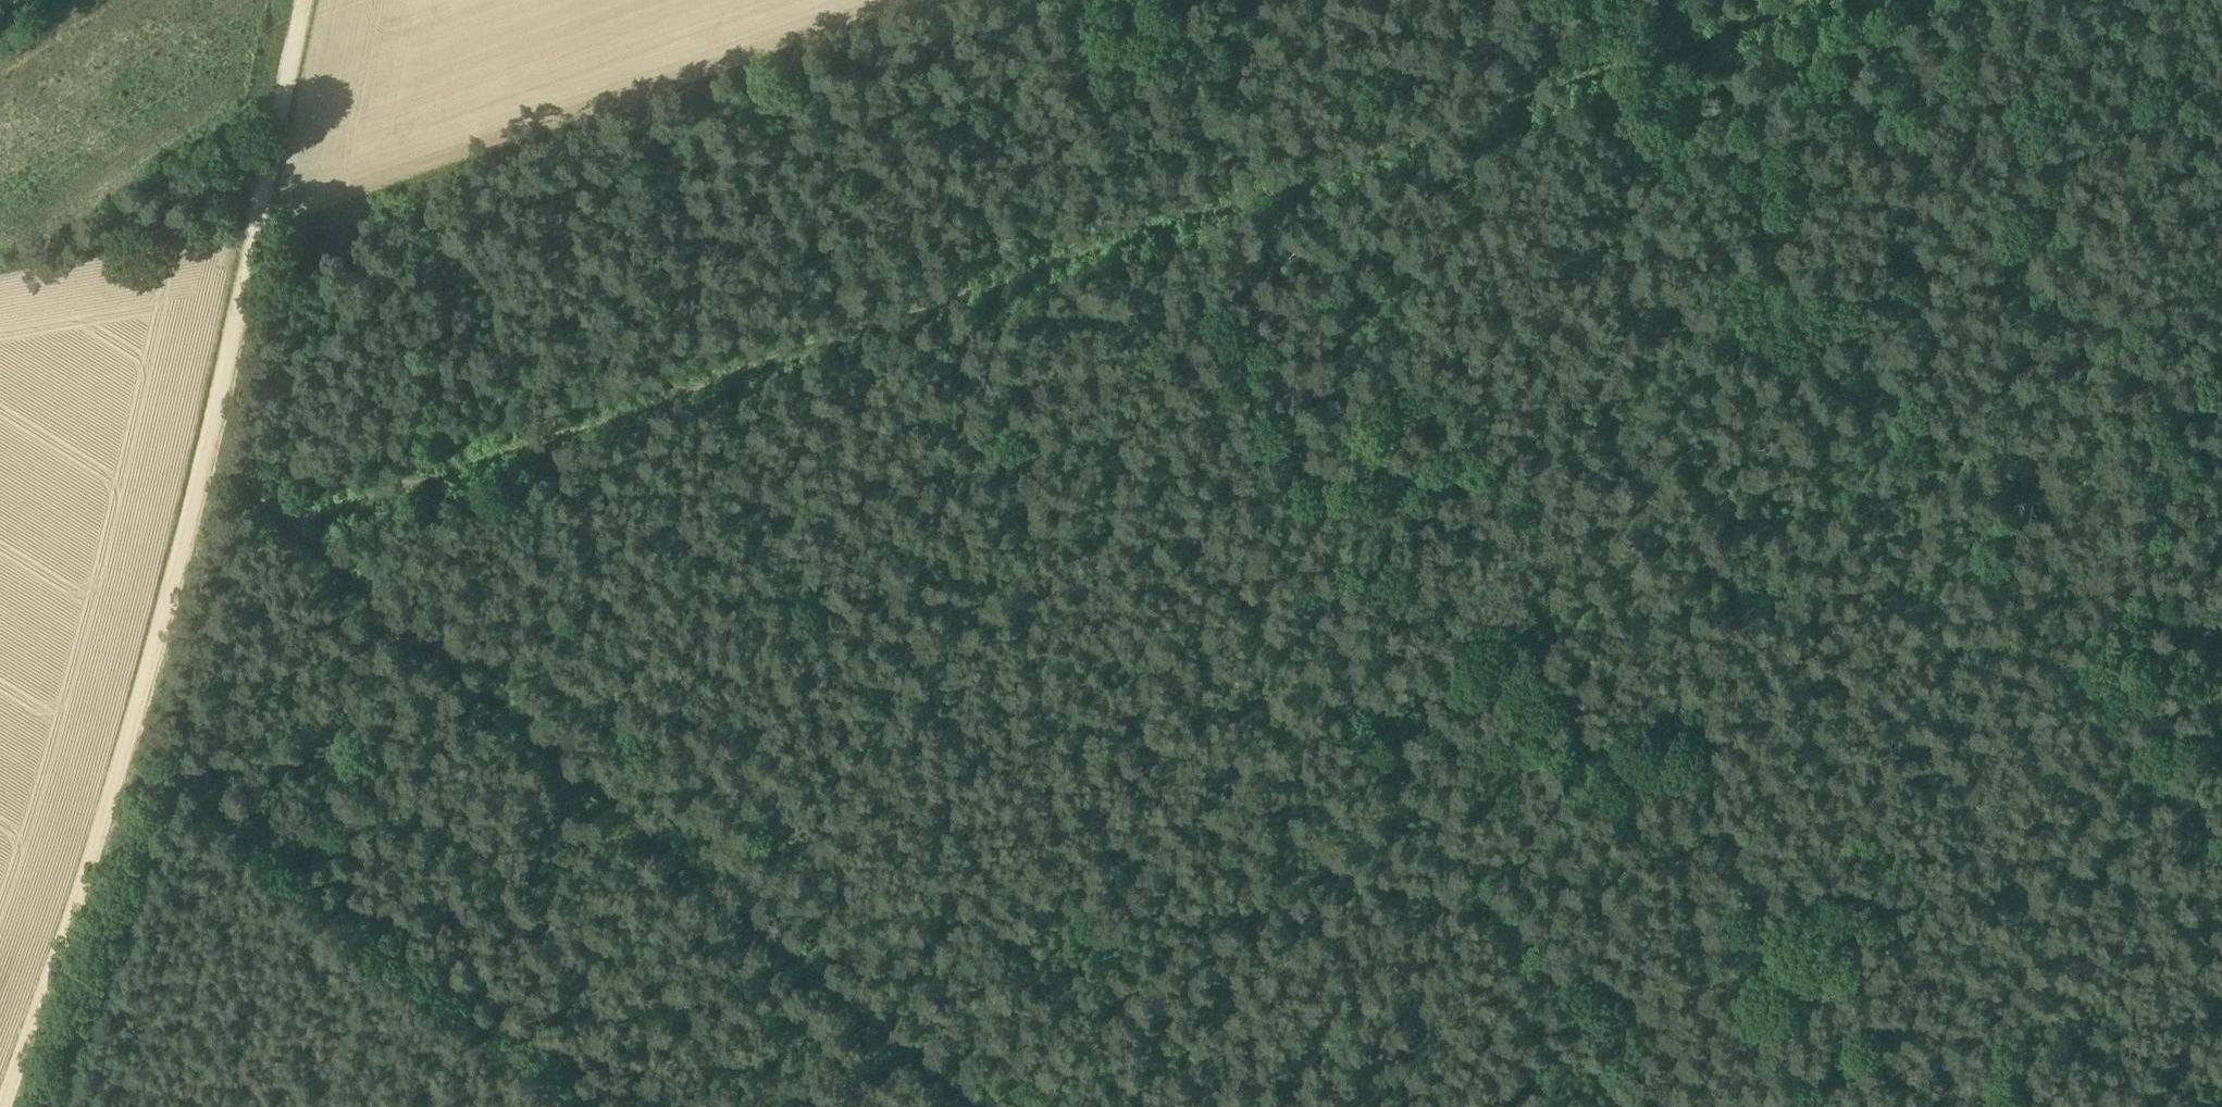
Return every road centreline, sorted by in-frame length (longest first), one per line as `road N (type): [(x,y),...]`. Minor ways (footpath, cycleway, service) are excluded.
road 1 (track): [(306,0),(207,457),(83,892),(3,1106)]
road 2 (track): [(997,293),(1682,1106)]

